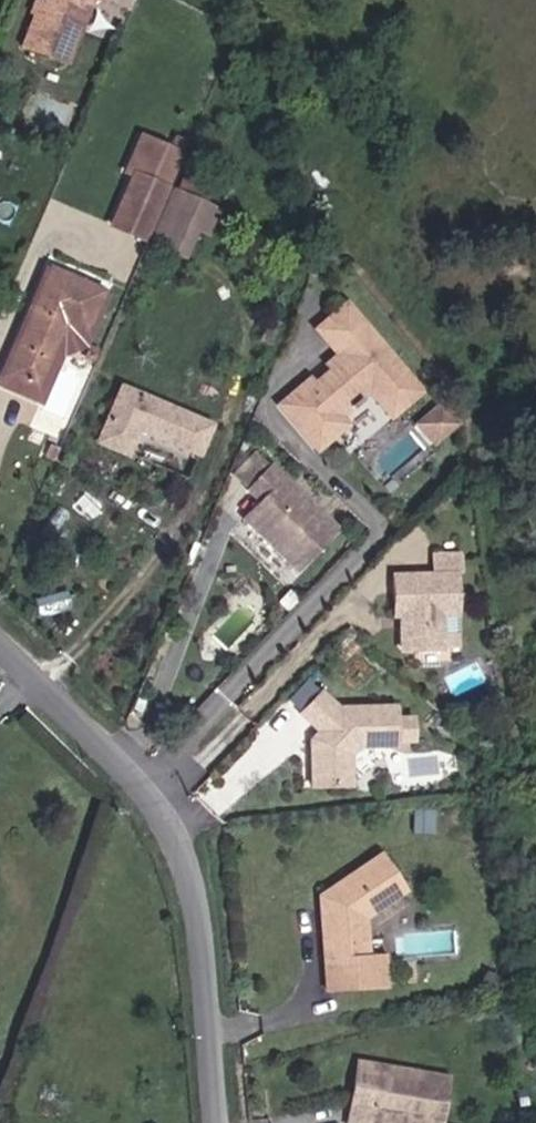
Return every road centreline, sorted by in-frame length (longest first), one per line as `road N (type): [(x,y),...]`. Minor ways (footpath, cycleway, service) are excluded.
road 1 (residential): [(0,654),(144,789),(197,889),(217,1122)]

